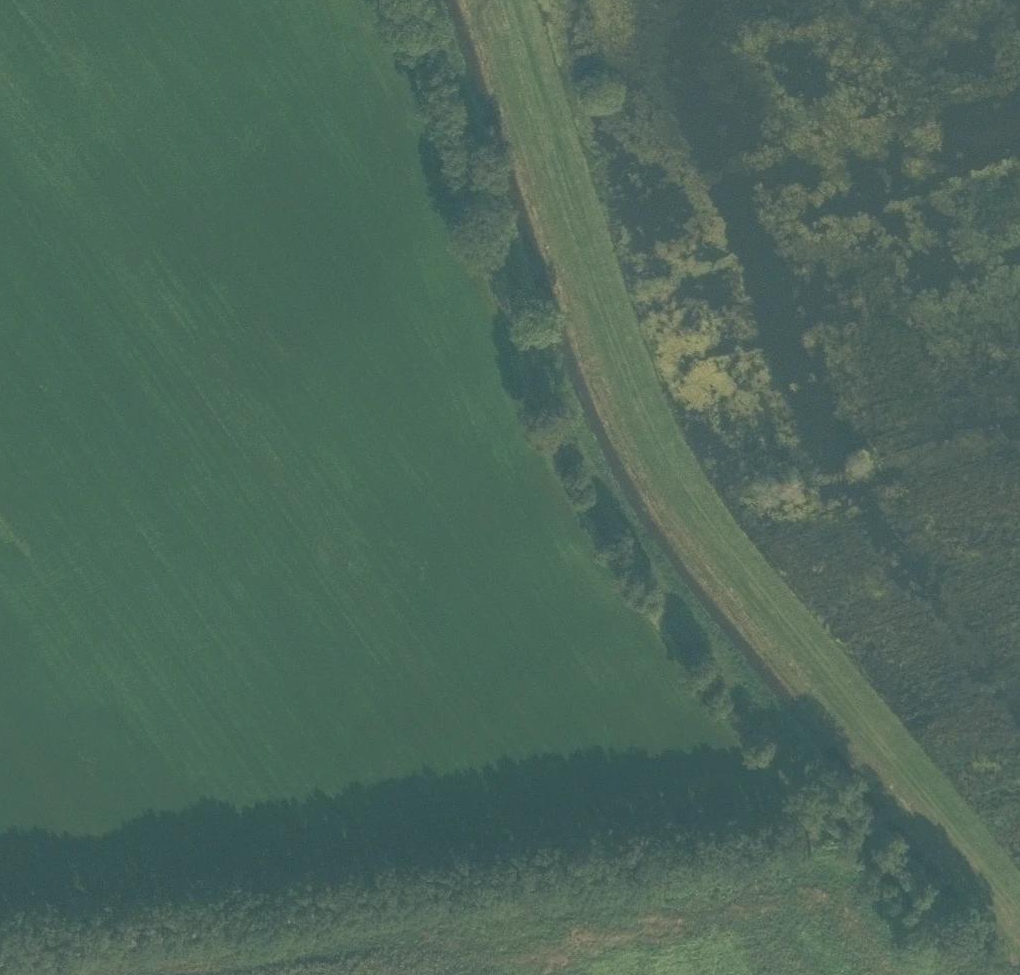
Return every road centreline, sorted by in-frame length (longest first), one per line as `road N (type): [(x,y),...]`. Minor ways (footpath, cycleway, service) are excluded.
road 1 (track): [(975,974),(641,561),(564,406),(426,0)]

